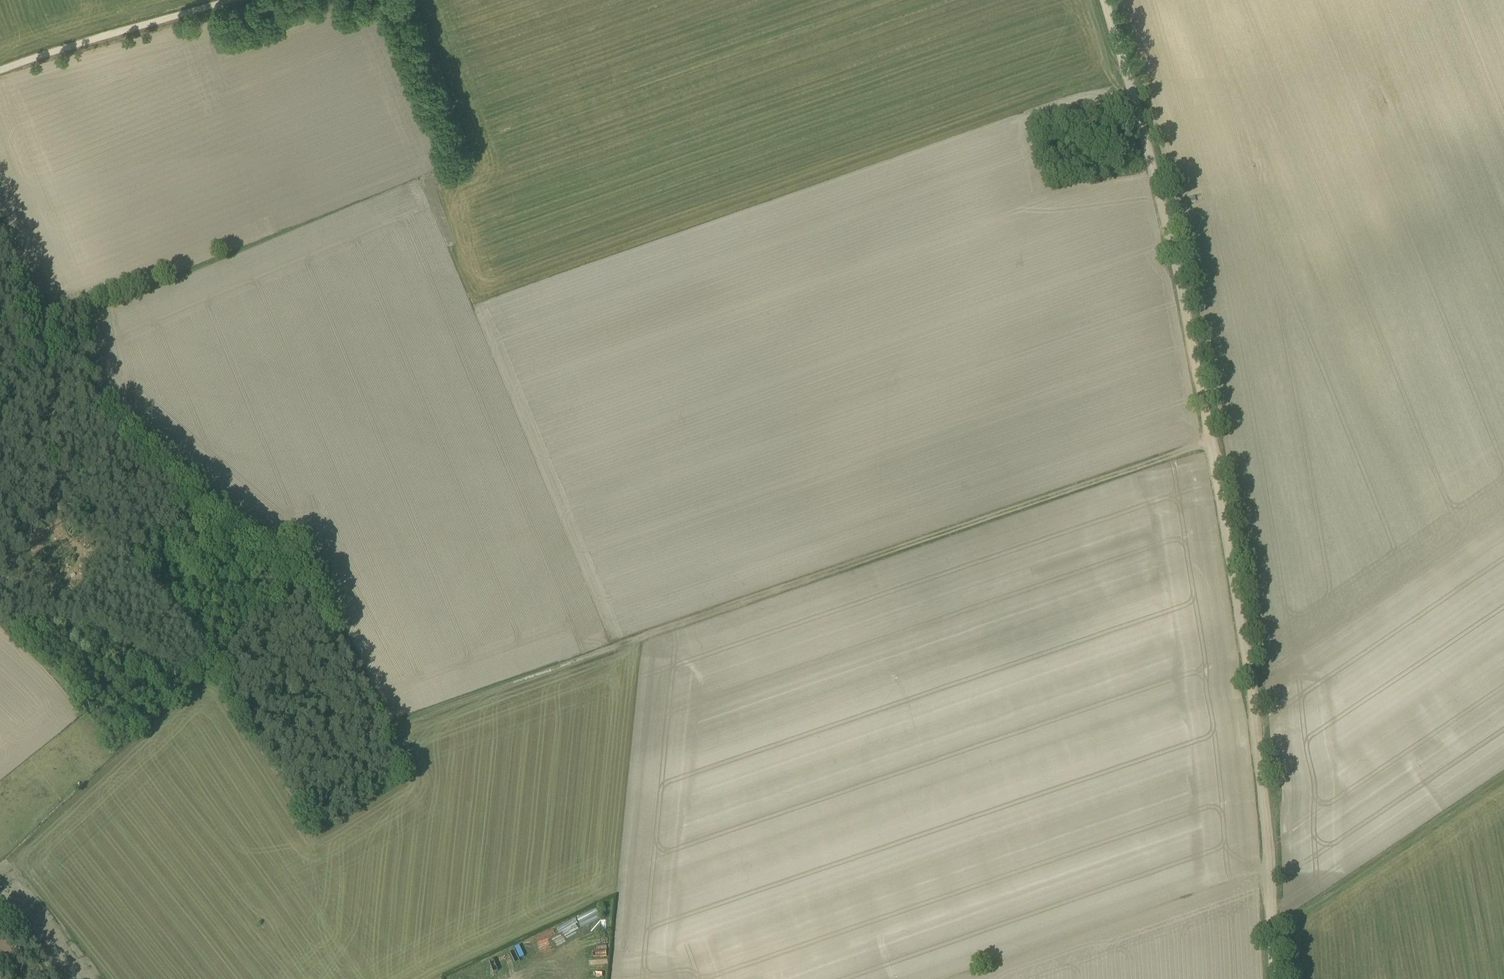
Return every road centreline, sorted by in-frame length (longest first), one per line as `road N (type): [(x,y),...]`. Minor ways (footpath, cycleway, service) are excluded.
road 1 (track): [(1271,978),(1252,681),(1216,438),(1156,163),(1104,0)]
road 2 (track): [(230,0),(0,72)]

